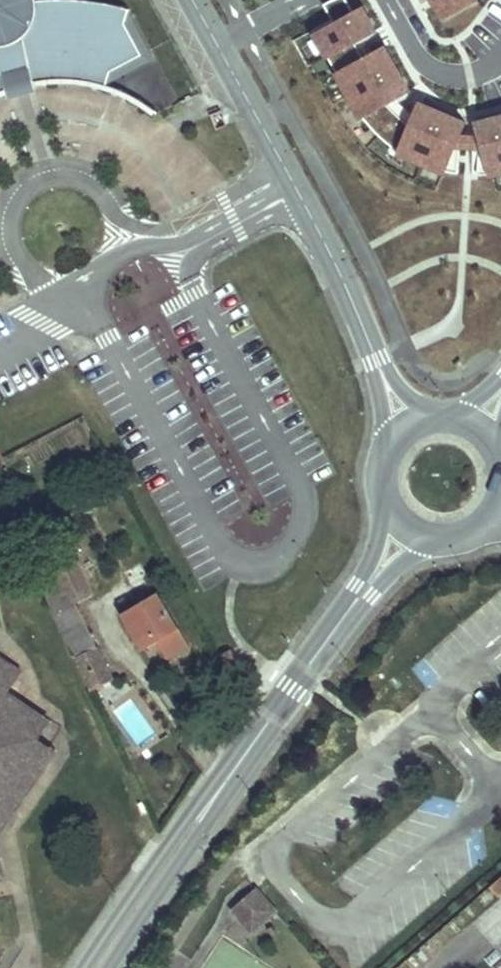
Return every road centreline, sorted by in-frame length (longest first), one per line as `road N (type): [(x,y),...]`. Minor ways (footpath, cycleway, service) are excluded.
road 1 (secondary): [(365,588),(98,967)]
road 2 (unclassified): [(378,357),(220,40)]
road 3 (residential): [(500,55),(467,76),(430,68),(383,0)]

